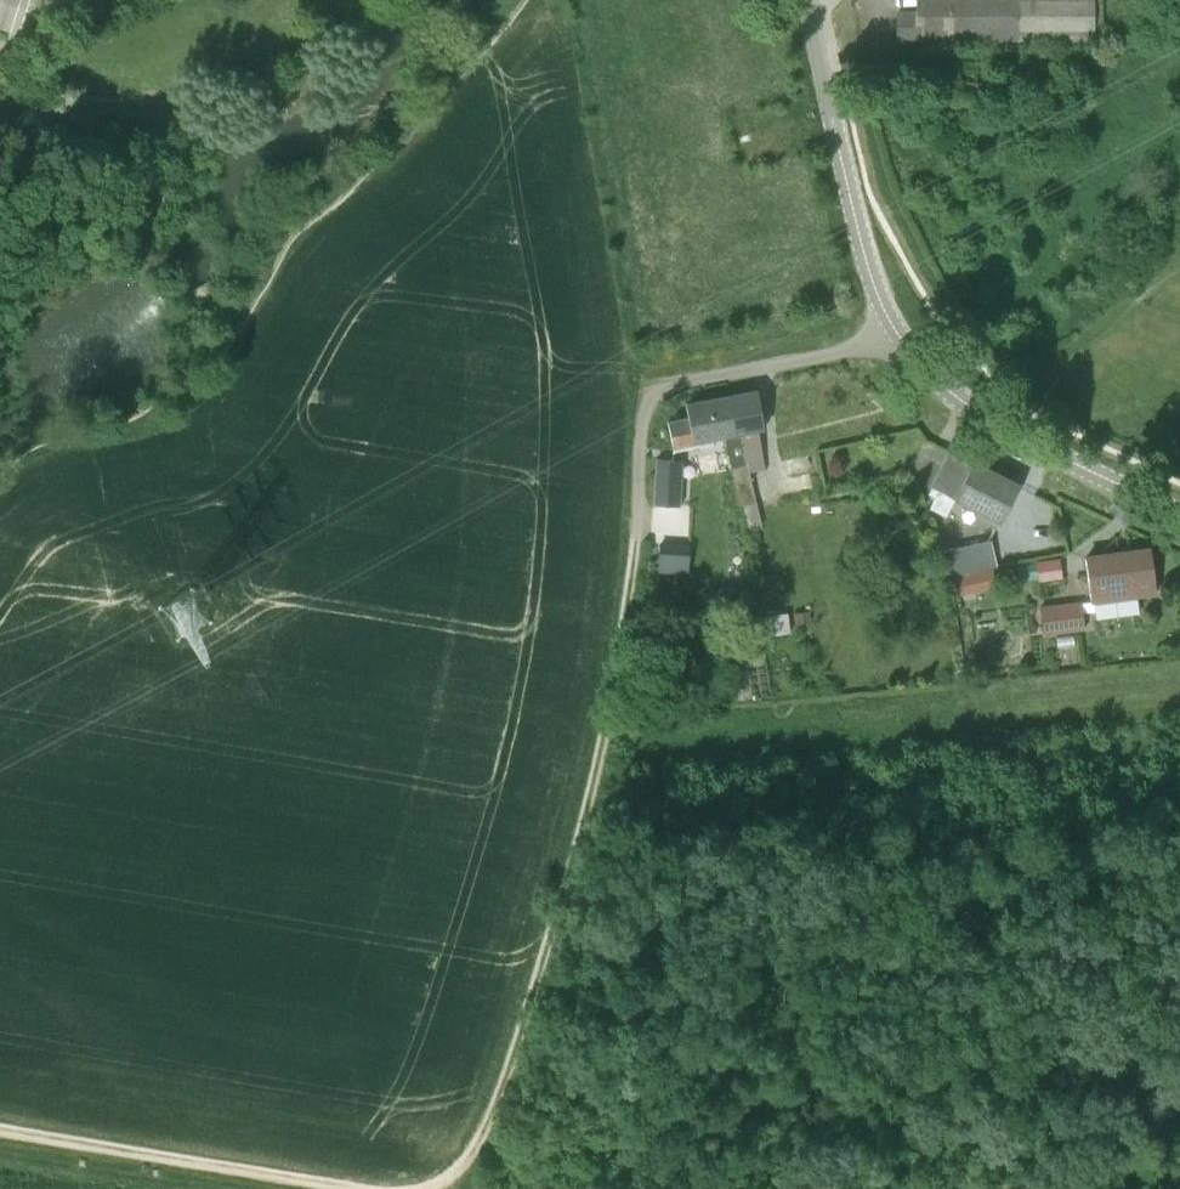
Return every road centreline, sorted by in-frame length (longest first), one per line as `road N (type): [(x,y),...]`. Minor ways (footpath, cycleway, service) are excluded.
road 1 (track): [(427,1188),(452,1176),(478,1142),(628,659),(650,407)]
road 2 (unclassified): [(1179,514),(969,407),(921,370),(894,334),(804,0)]
road 3 (track): [(0,1132),(353,1188)]

